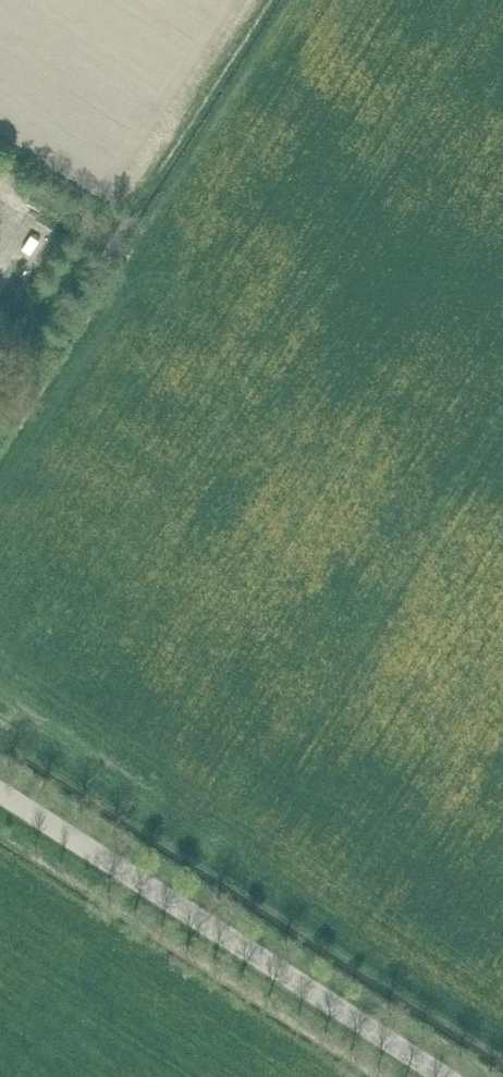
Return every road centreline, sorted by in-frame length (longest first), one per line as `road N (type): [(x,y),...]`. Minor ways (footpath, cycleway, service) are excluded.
road 1 (unclassified): [(445,1076),(0,791)]

